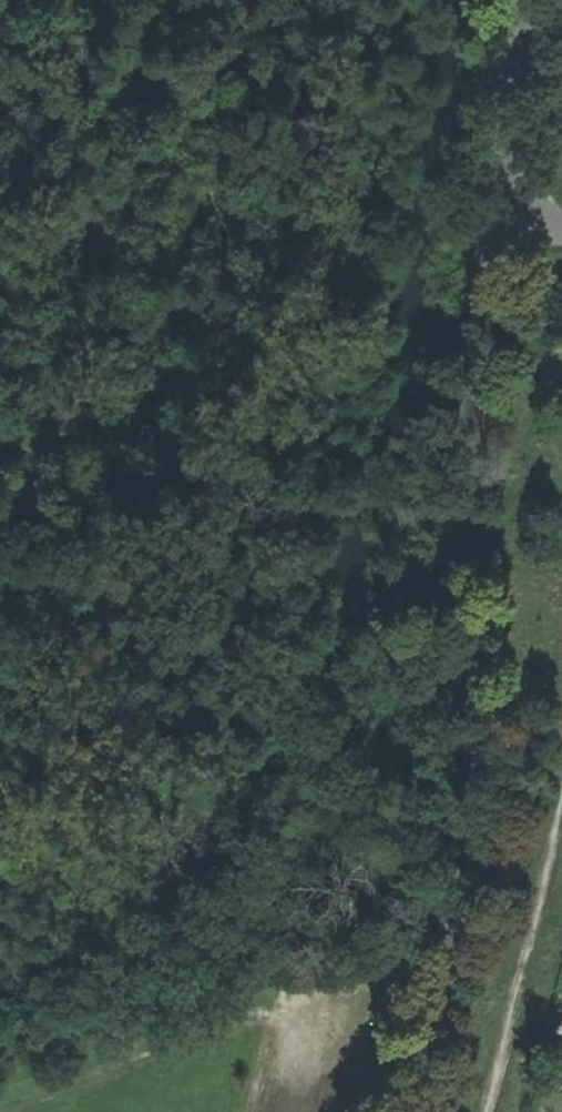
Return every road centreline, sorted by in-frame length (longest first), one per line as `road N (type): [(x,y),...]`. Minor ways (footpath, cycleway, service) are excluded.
road 1 (unclassified): [(483,207),(472,590),(490,760),(479,854),(397,1111)]
road 2 (track): [(1,1111),(253,1021),(312,1022)]
road 3 (residential): [(505,0),(507,51),(483,207)]

